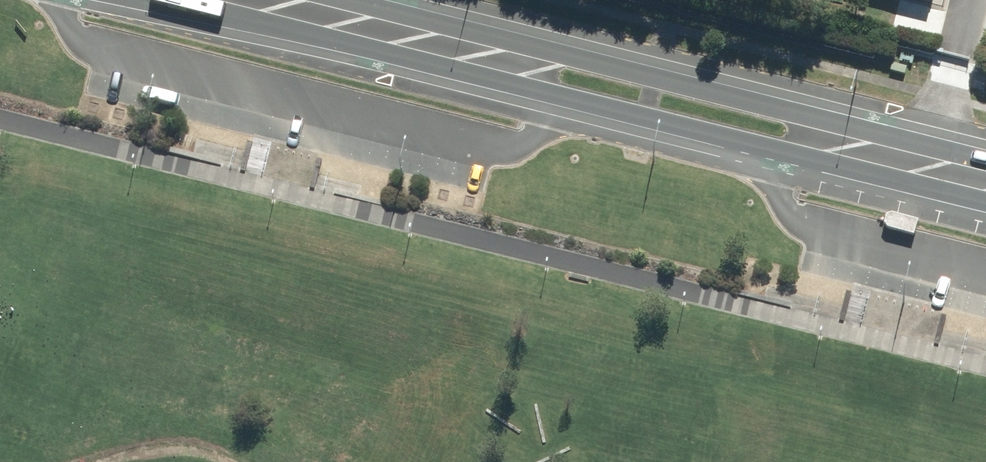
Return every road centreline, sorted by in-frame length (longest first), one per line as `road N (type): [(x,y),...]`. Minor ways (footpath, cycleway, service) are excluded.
road 1 (secondary): [(985,198),(182,0)]
road 2 (secondary): [(376,0),(985,157)]

